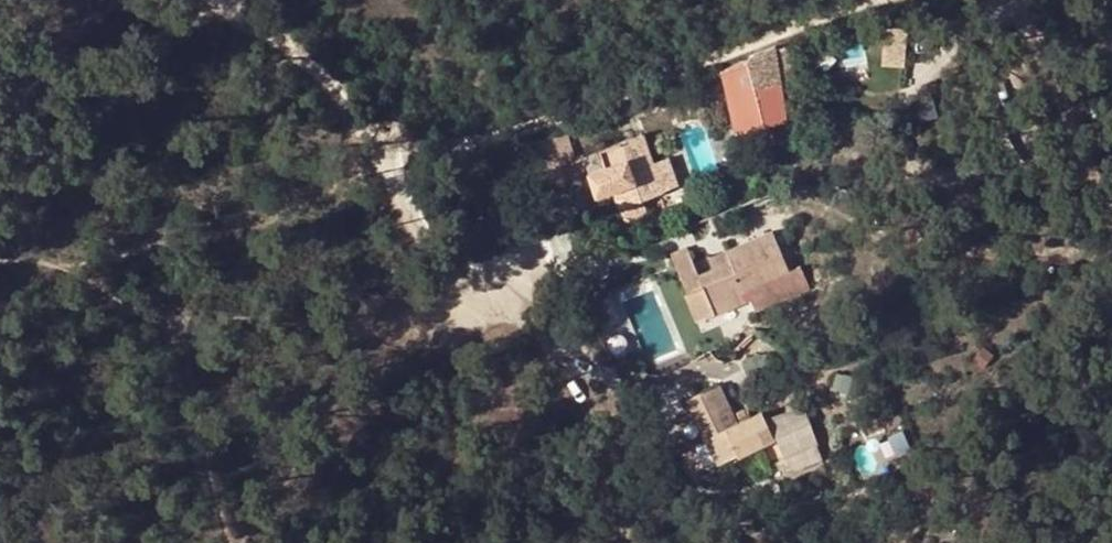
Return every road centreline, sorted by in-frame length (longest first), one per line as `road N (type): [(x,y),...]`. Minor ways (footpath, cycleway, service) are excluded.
road 1 (residential): [(210,0),(300,53),(450,266)]
road 2 (track): [(0,167),(46,147),(155,65),(205,0)]

